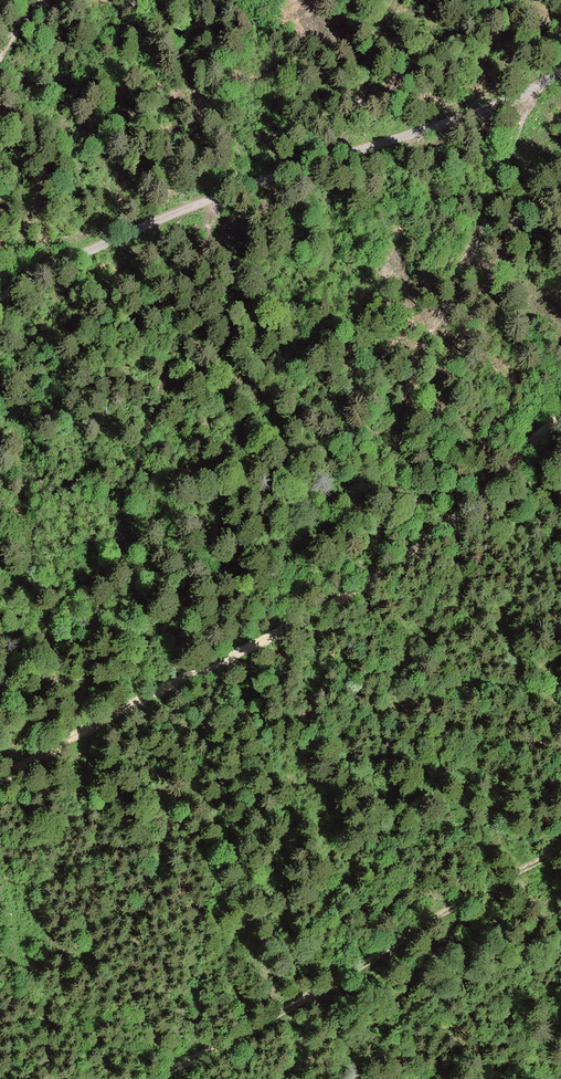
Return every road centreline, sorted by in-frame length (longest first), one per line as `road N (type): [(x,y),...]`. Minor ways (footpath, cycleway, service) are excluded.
road 1 (track): [(0,775),(339,603),(446,527),(560,418)]
road 2 (unclassified): [(0,292),(263,179),(483,112),(560,73)]
road 3 (track): [(63,744),(218,197)]
road 4 (track): [(560,855),(164,1078)]
road 5 (track): [(395,0),(348,154)]

